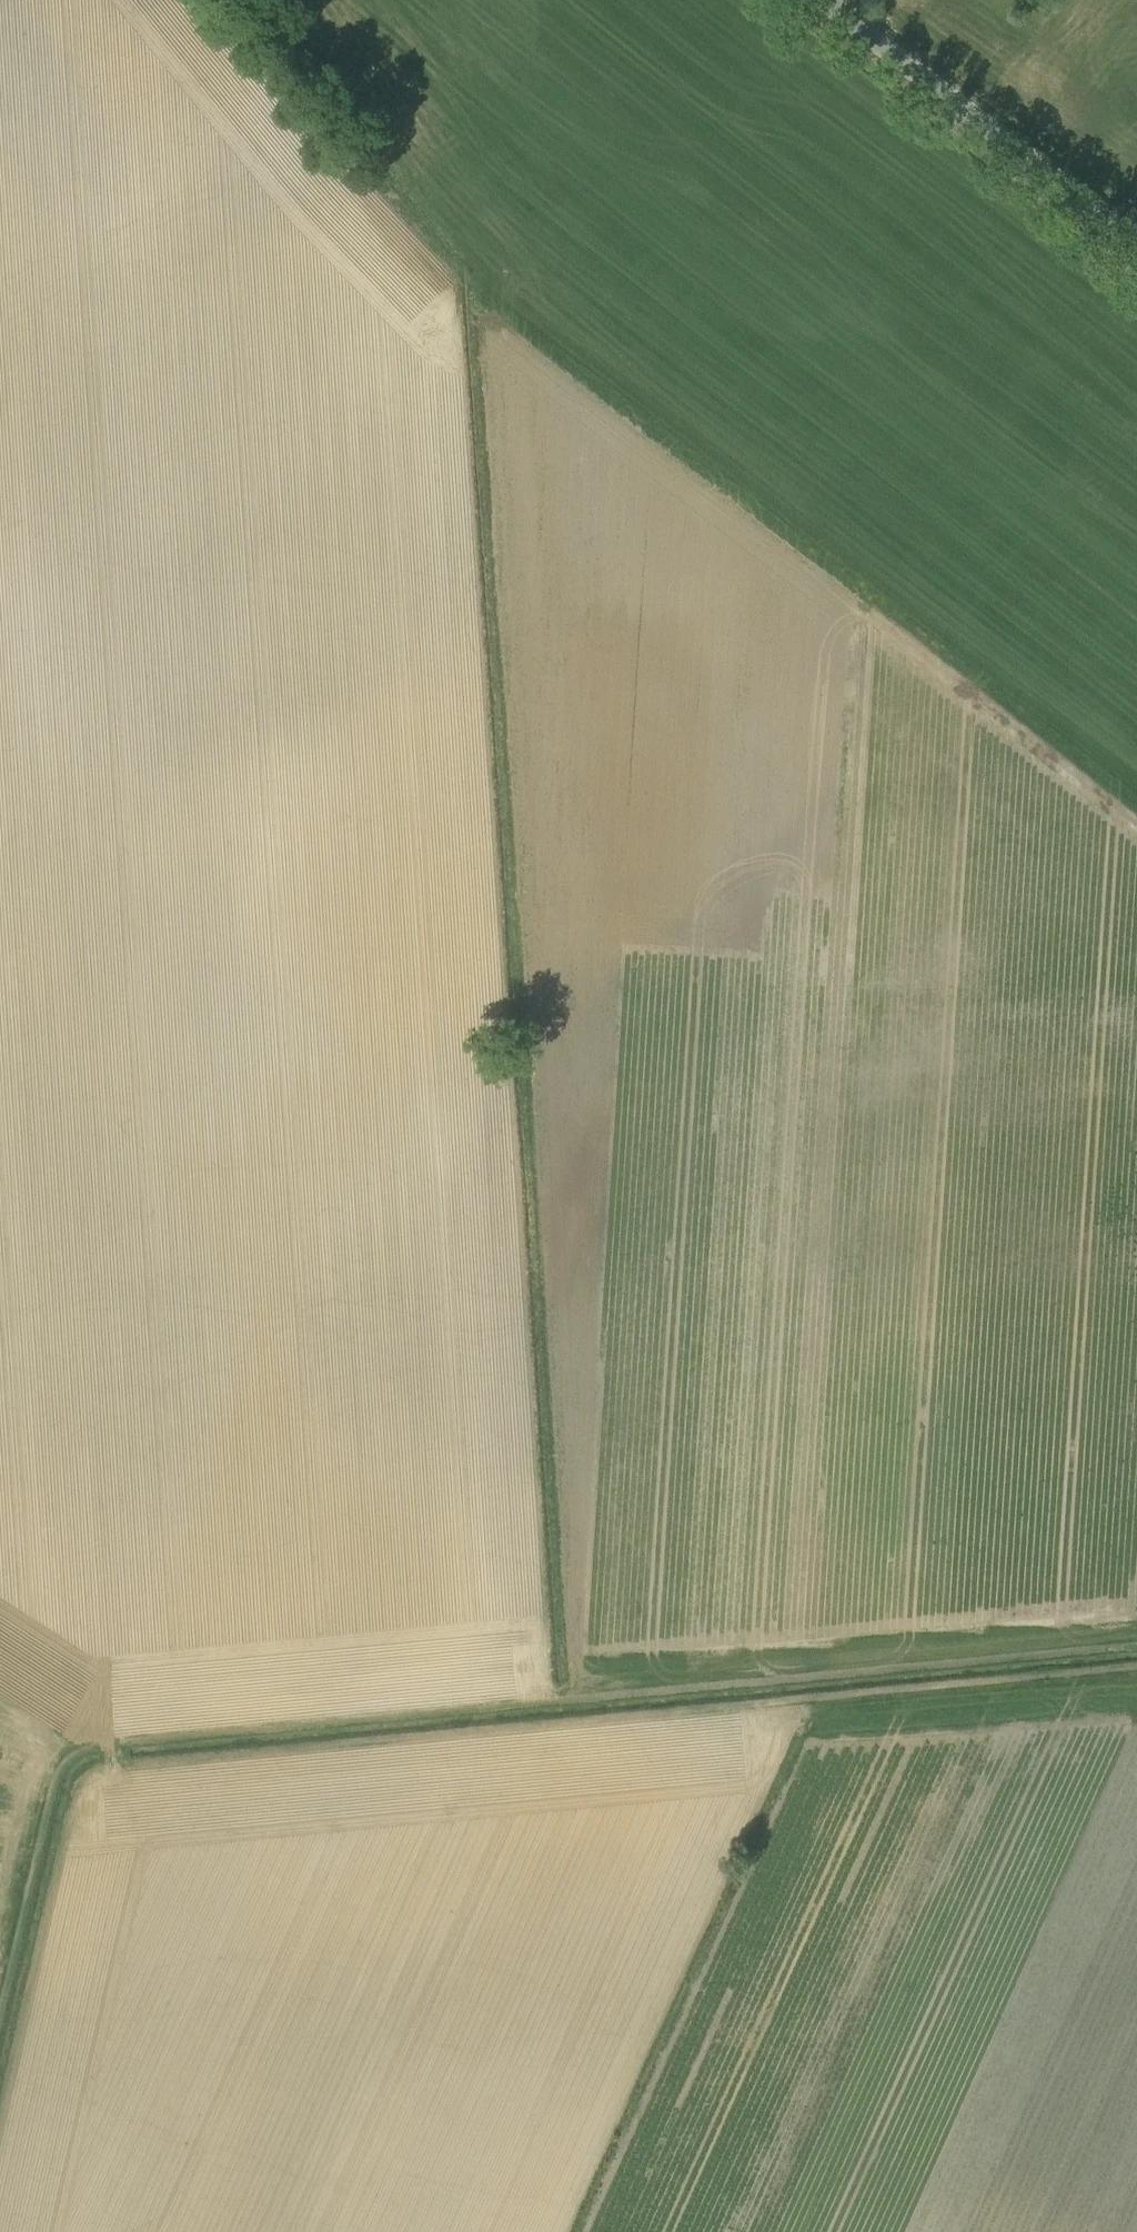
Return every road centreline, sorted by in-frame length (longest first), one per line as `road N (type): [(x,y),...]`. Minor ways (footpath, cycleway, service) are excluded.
road 1 (unclassified): [(1136,247),(834,0)]

